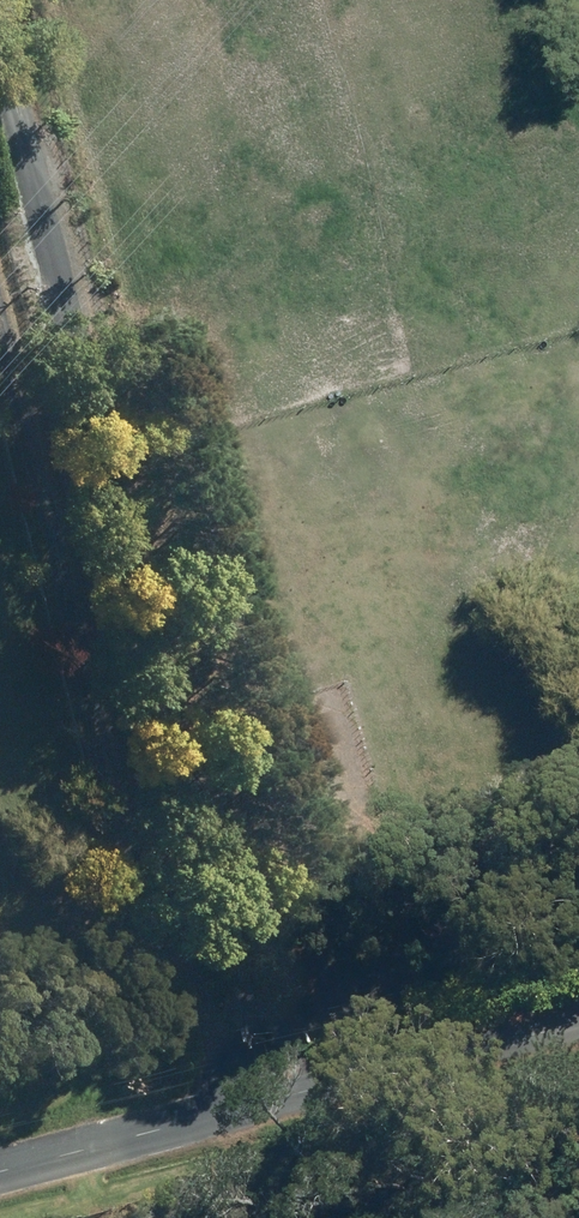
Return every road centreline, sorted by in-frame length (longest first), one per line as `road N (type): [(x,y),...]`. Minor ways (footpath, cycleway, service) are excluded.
road 1 (track): [(285,1097),(14,0)]
road 2 (track): [(218,1114),(0,317)]
road 3 (unclassified): [(578,1027),(0,1172)]

